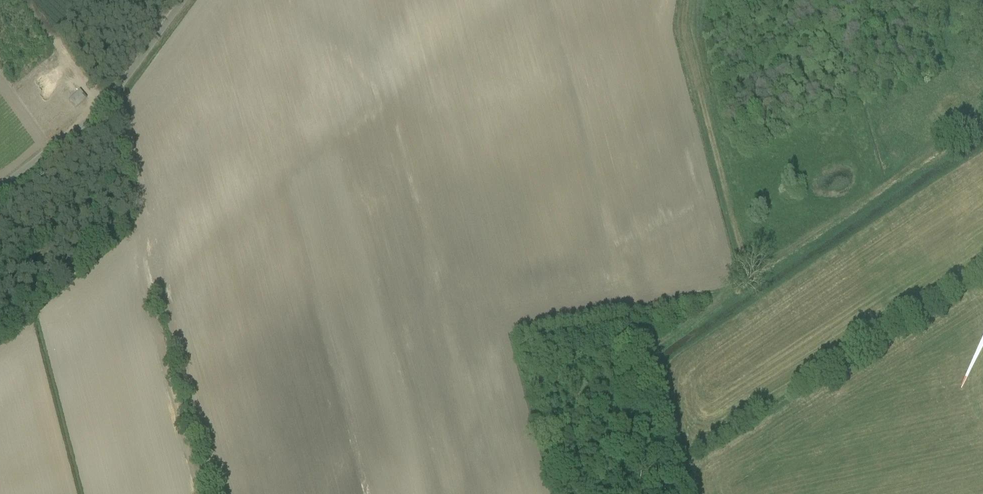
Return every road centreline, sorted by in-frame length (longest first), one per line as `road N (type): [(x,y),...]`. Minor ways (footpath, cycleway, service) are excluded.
road 1 (unclassified): [(0,201),(47,174),(97,123),(193,0)]

